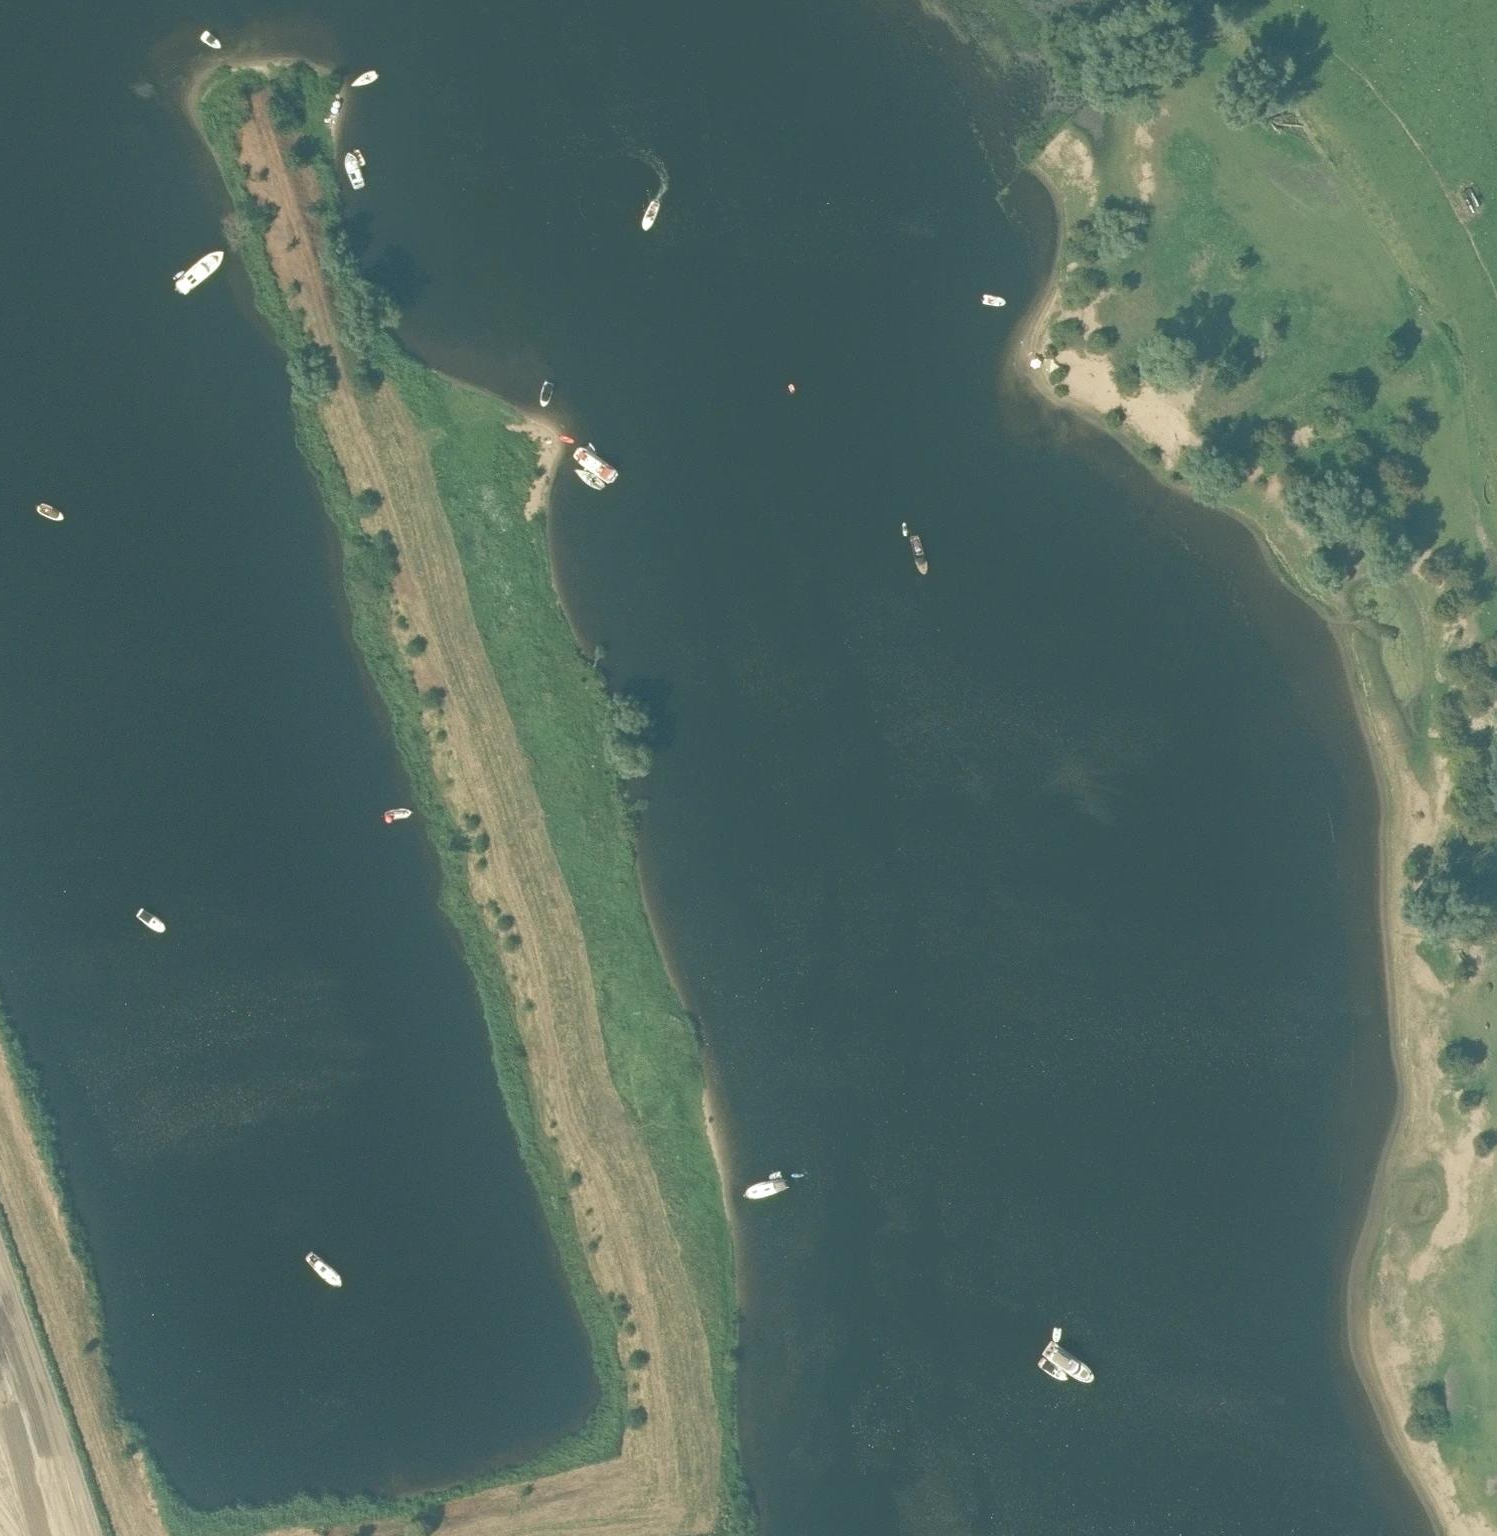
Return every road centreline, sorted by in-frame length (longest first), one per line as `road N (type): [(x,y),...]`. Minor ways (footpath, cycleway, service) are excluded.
road 1 (track): [(44,1535),(0,1373)]

